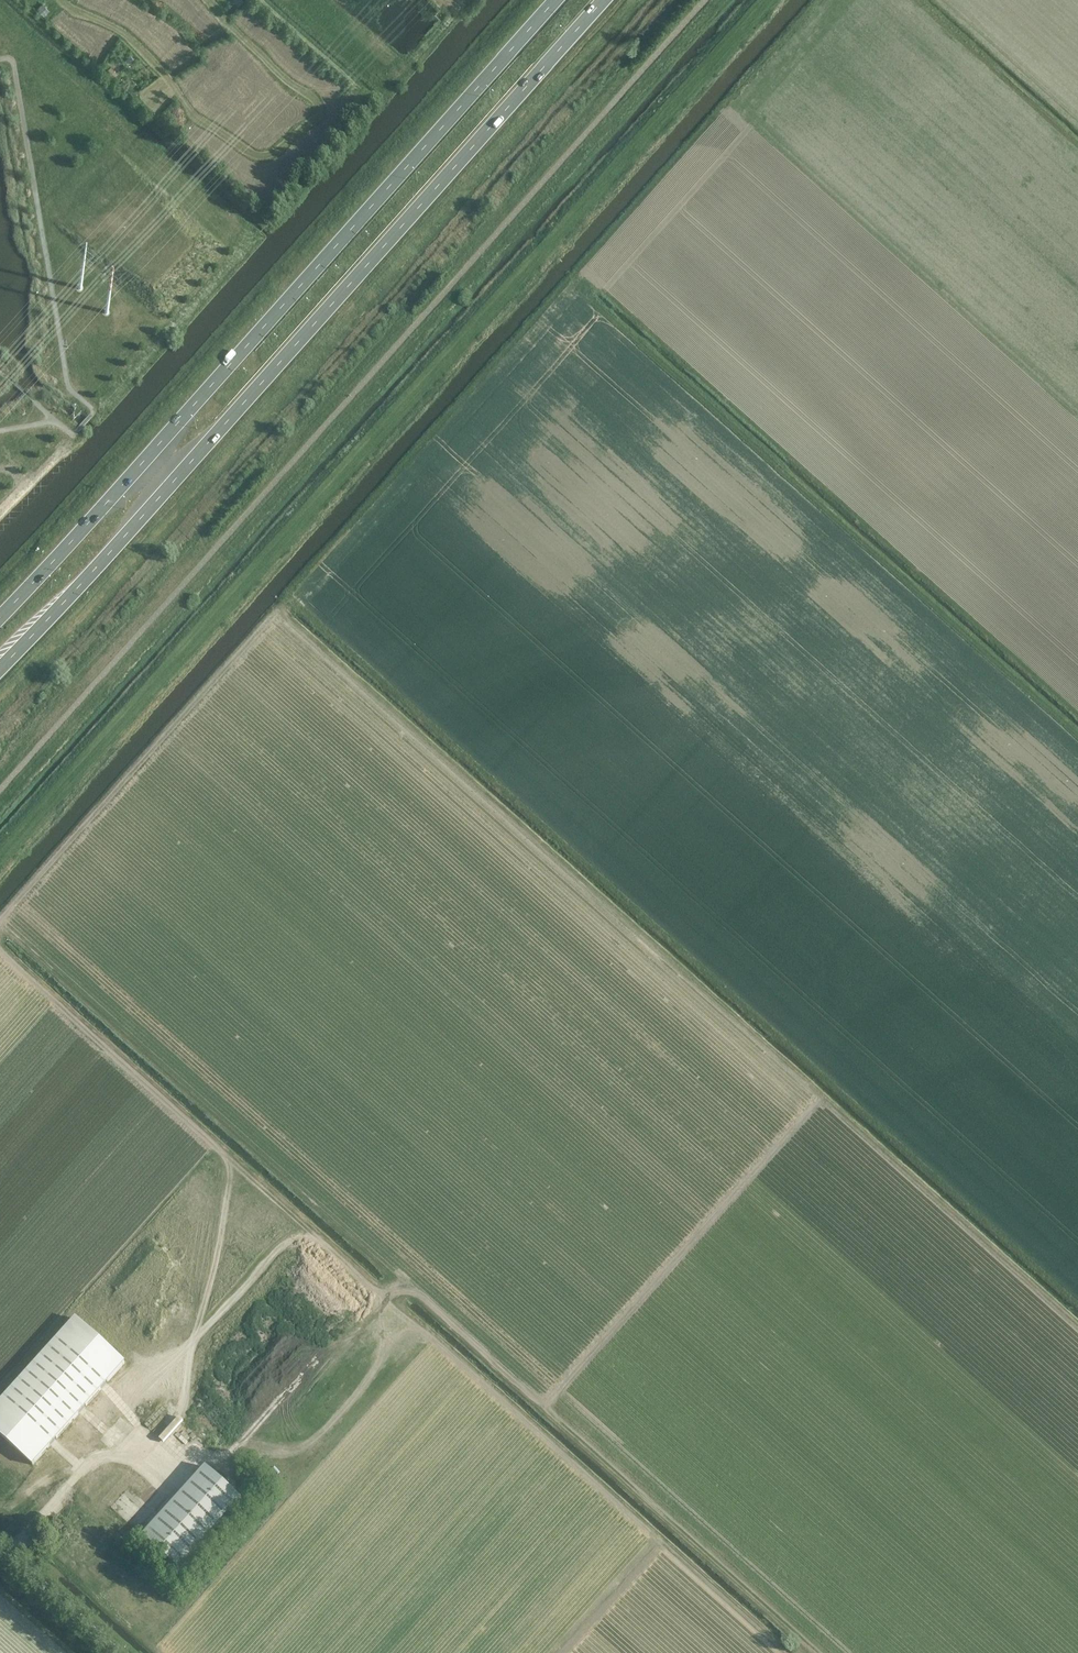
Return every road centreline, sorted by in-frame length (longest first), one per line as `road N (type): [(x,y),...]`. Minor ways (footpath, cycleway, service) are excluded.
road 1 (trunk): [(0,664),(603,0)]
road 2 (trunk): [(555,0),(0,615)]
road 3 (track): [(207,0),(287,82),(312,94),(318,114),(272,153),(254,154),(191,113),(150,57),(118,29),(63,0)]
road 4 (tertiary): [(120,1652),(0,1545)]

